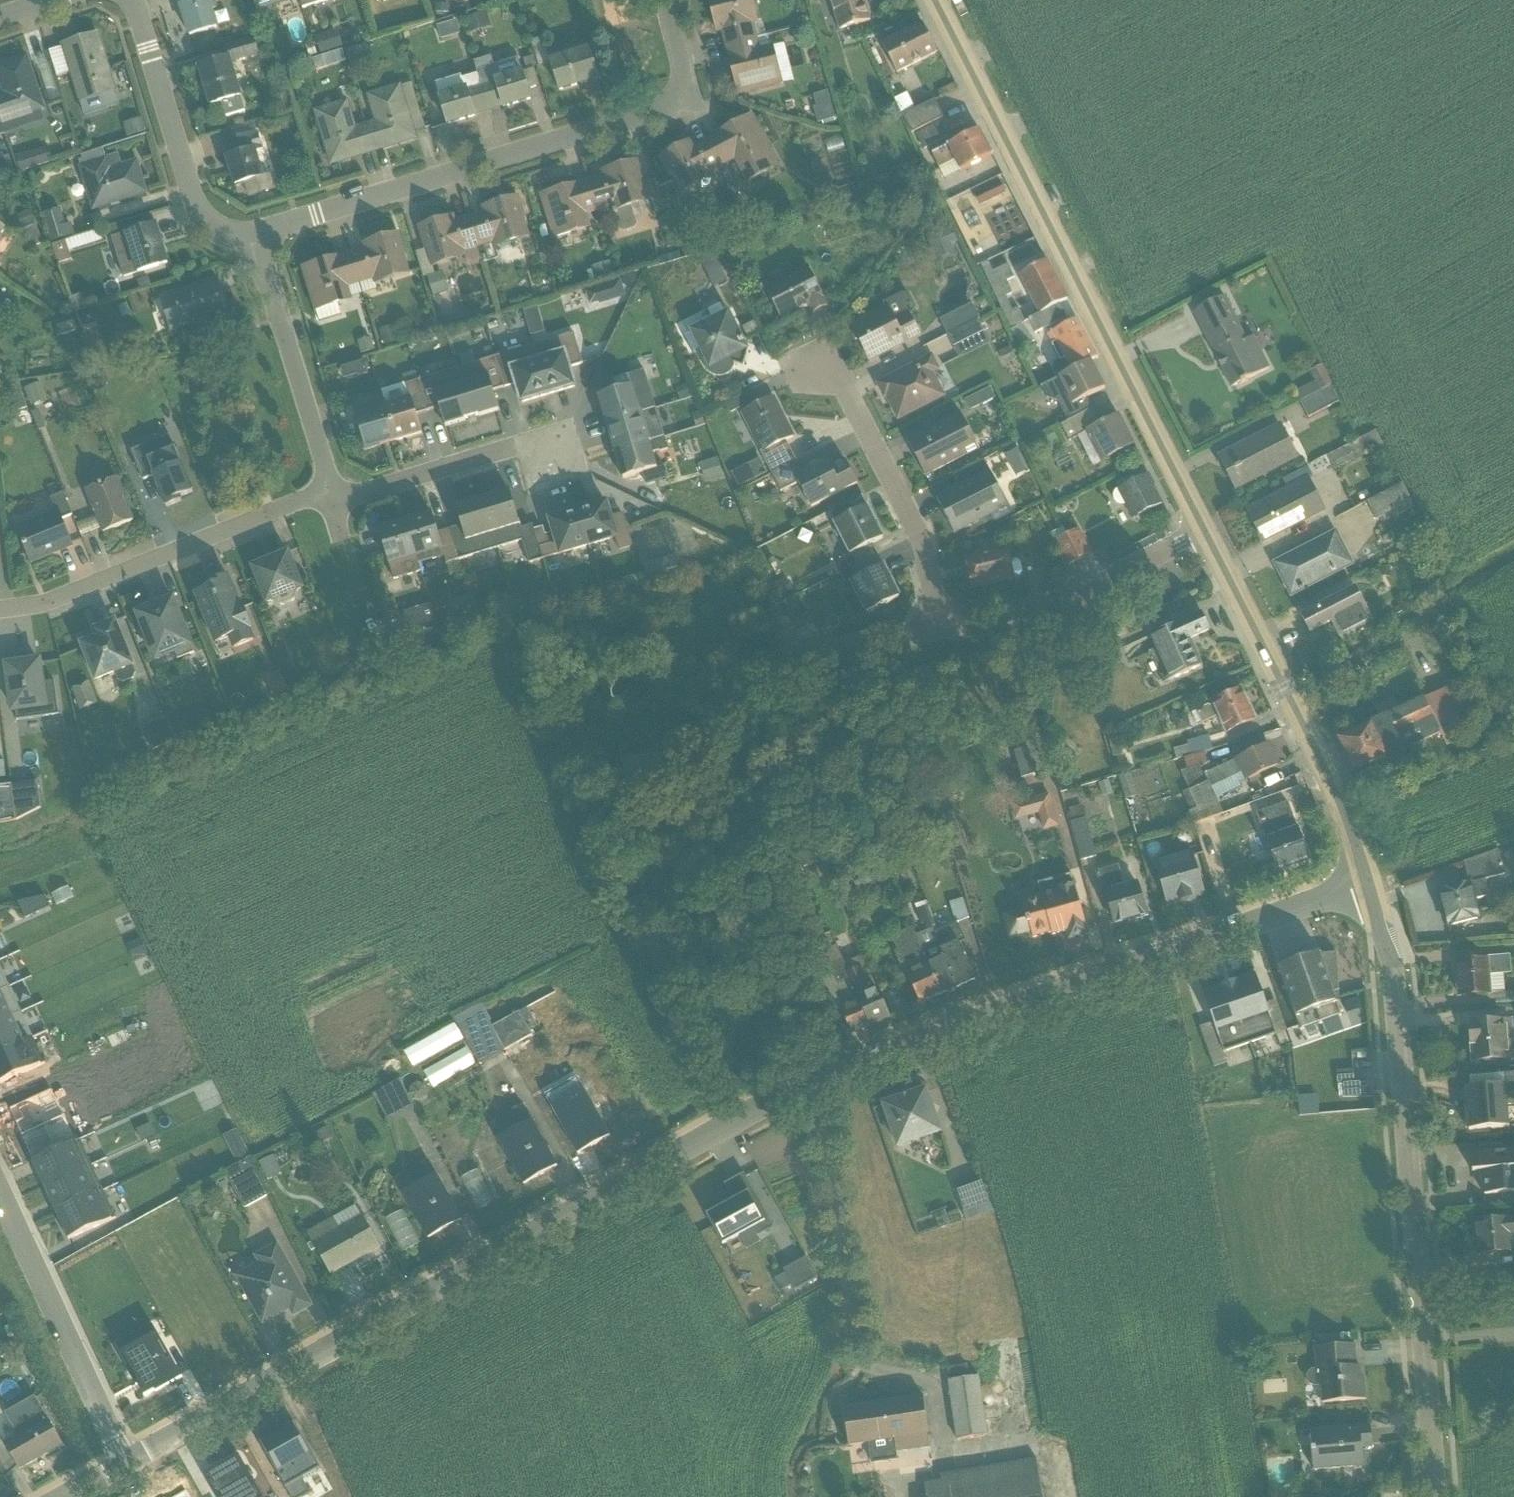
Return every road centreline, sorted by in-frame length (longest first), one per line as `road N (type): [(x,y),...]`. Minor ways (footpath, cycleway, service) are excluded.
road 1 (residential): [(126,1467),(832,1070),(1367,880)]
road 2 (residential): [(1436,1496),(1395,964),(1367,880)]
road 3 (residential): [(1206,531),(932,0)]
road 4 (residential): [(1206,531),(1093,586),(1004,614),(958,619),(940,604),(917,527),(822,345)]
road 5 (residential): [(254,236),(657,111),(684,87),(685,72),(666,0)]
road 6 (residential): [(1367,880),(1306,724),(1206,531)]
road 7 (residential): [(0,606),(43,600),(329,489)]
road 8 (residential): [(126,1467),(0,1195)]
road 9 (residential): [(130,0),(200,214),(226,233),(254,236)]
road 10 (residential): [(254,236),(329,489)]
road 11 (residential): [(329,489),(358,491),(540,442)]
road 12 (track): [(1295,703),(1466,597)]

